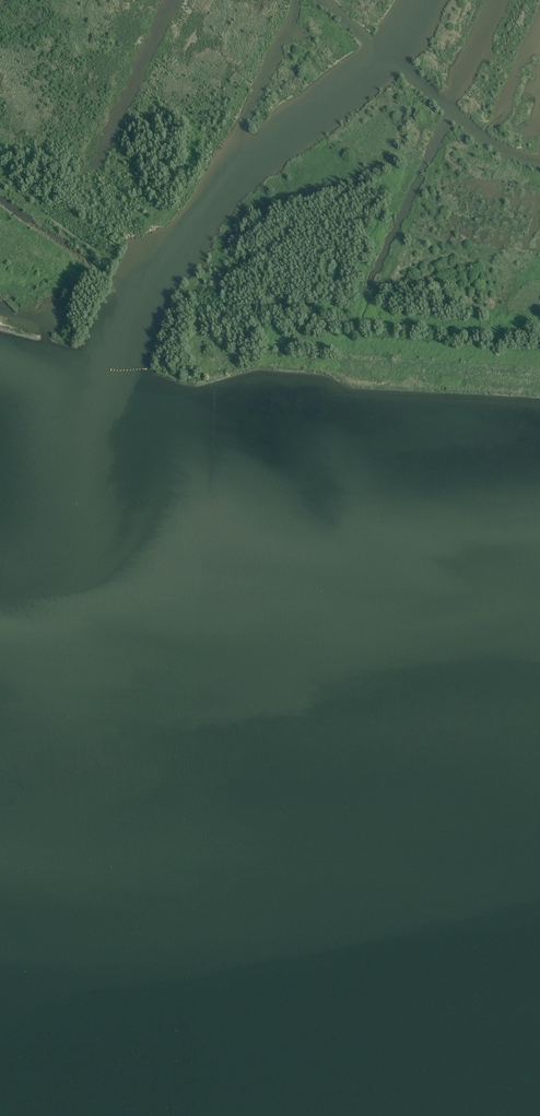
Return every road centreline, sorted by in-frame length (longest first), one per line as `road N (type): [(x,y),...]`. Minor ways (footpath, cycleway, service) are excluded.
road 1 (track): [(0,180),(99,253)]

